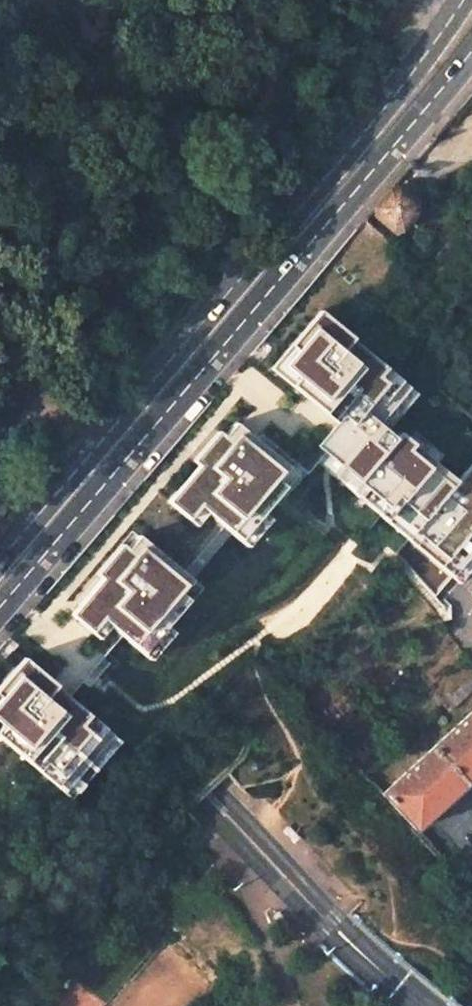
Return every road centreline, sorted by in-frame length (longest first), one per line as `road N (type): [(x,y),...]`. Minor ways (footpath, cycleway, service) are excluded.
road 1 (trunk): [(471,176),(176,842),(87,1005)]
road 2 (trunk): [(175,1005),(235,897),(471,335)]
road 3 (primary): [(466,0),(438,51),(0,560)]

